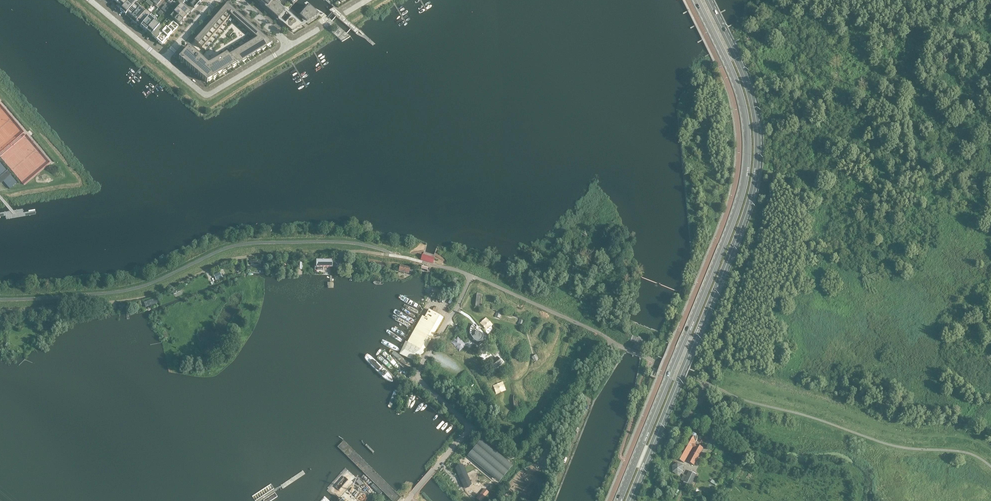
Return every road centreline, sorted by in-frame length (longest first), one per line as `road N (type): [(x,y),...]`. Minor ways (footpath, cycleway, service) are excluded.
road 1 (unclassified): [(470,426),(419,376),(471,275),(455,270),(363,252),(248,256),(145,296),(0,310)]
road 2 (secondary): [(696,0),(743,106),(747,169),(619,500)]
road 3 (secondary): [(630,500),(754,188),(754,107),(707,0)]
road 4 (unclassified): [(470,426),(507,456),(527,454),(614,343)]
road 5 (residential): [(291,45),(207,95),(162,61)]

